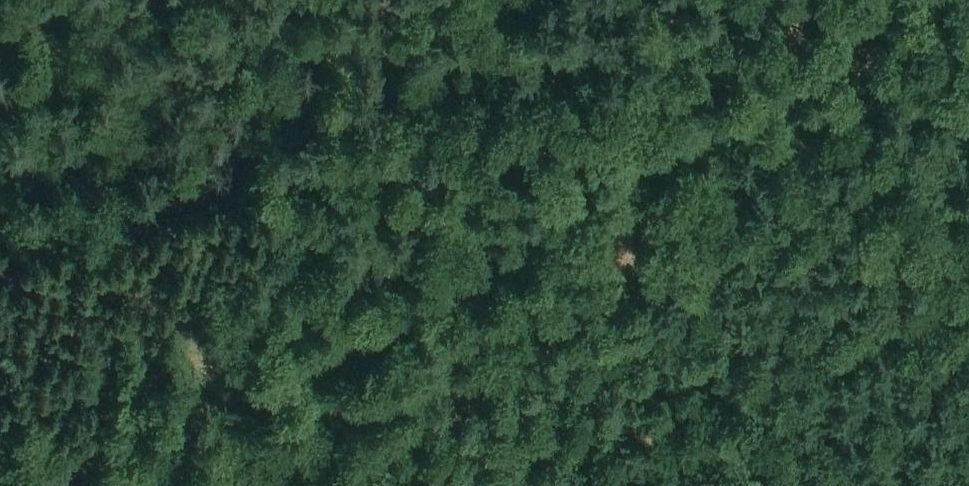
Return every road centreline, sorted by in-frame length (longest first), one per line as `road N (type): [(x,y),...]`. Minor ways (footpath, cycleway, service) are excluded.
road 1 (tertiary): [(149,485),(234,407),(831,56),(885,0)]

